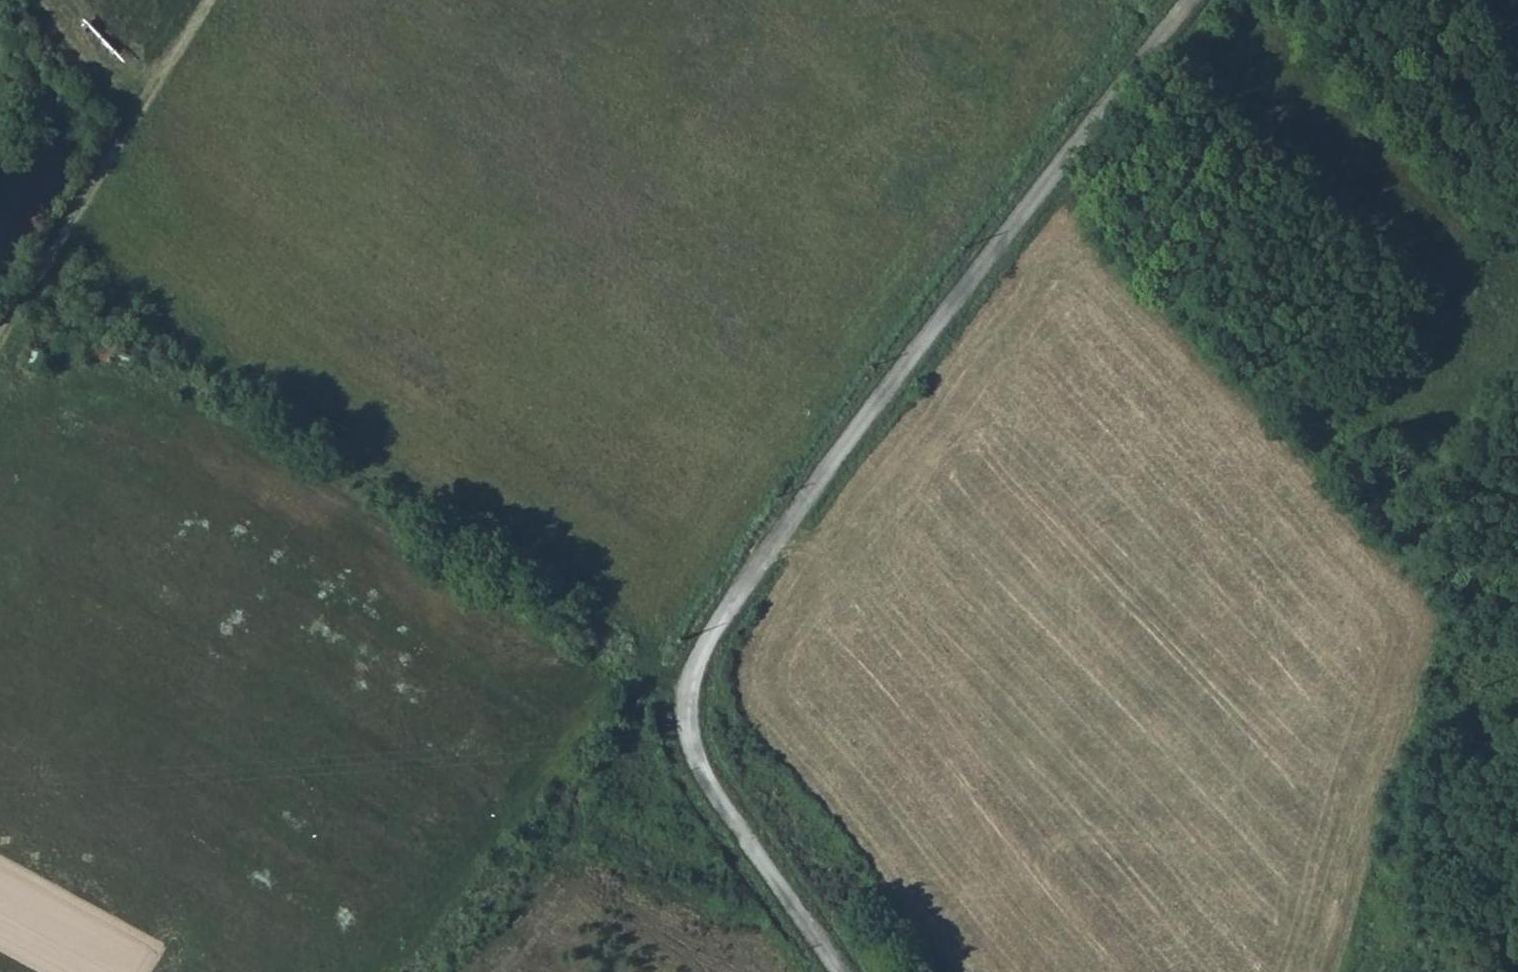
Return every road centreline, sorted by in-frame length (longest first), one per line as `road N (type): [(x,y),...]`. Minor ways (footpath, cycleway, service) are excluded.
road 1 (unclassified): [(837,971),(699,771),(687,712),(703,650),(1190,0)]
road 2 (track): [(0,343),(208,0)]

